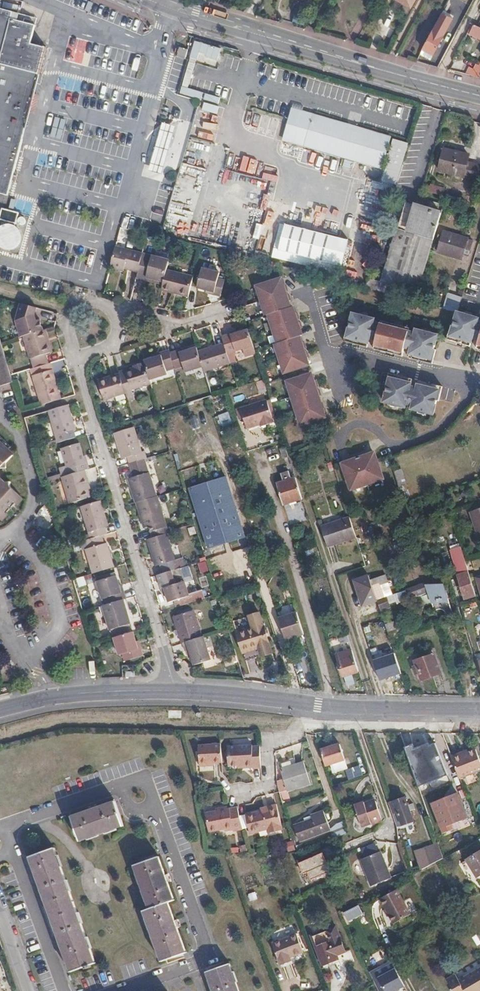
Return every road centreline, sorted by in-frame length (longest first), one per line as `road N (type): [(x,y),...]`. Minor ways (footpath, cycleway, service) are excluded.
road 1 (residential): [(176,691),(76,357)]
road 2 (tertiary): [(479,709),(335,707),(176,691)]
road 3 (secondary): [(159,0),(434,84)]
road 4 (residential): [(474,385),(328,355),(308,294)]
road 5 (residential): [(474,385),(439,432),(398,448),(357,424),(346,430),(344,452)]
road 6 (residential): [(32,659),(61,626),(42,563),(13,533)]
road 7 (residential): [(13,533),(34,506),(19,437),(0,410)]
road 8 (tertiary): [(176,691),(42,698)]

